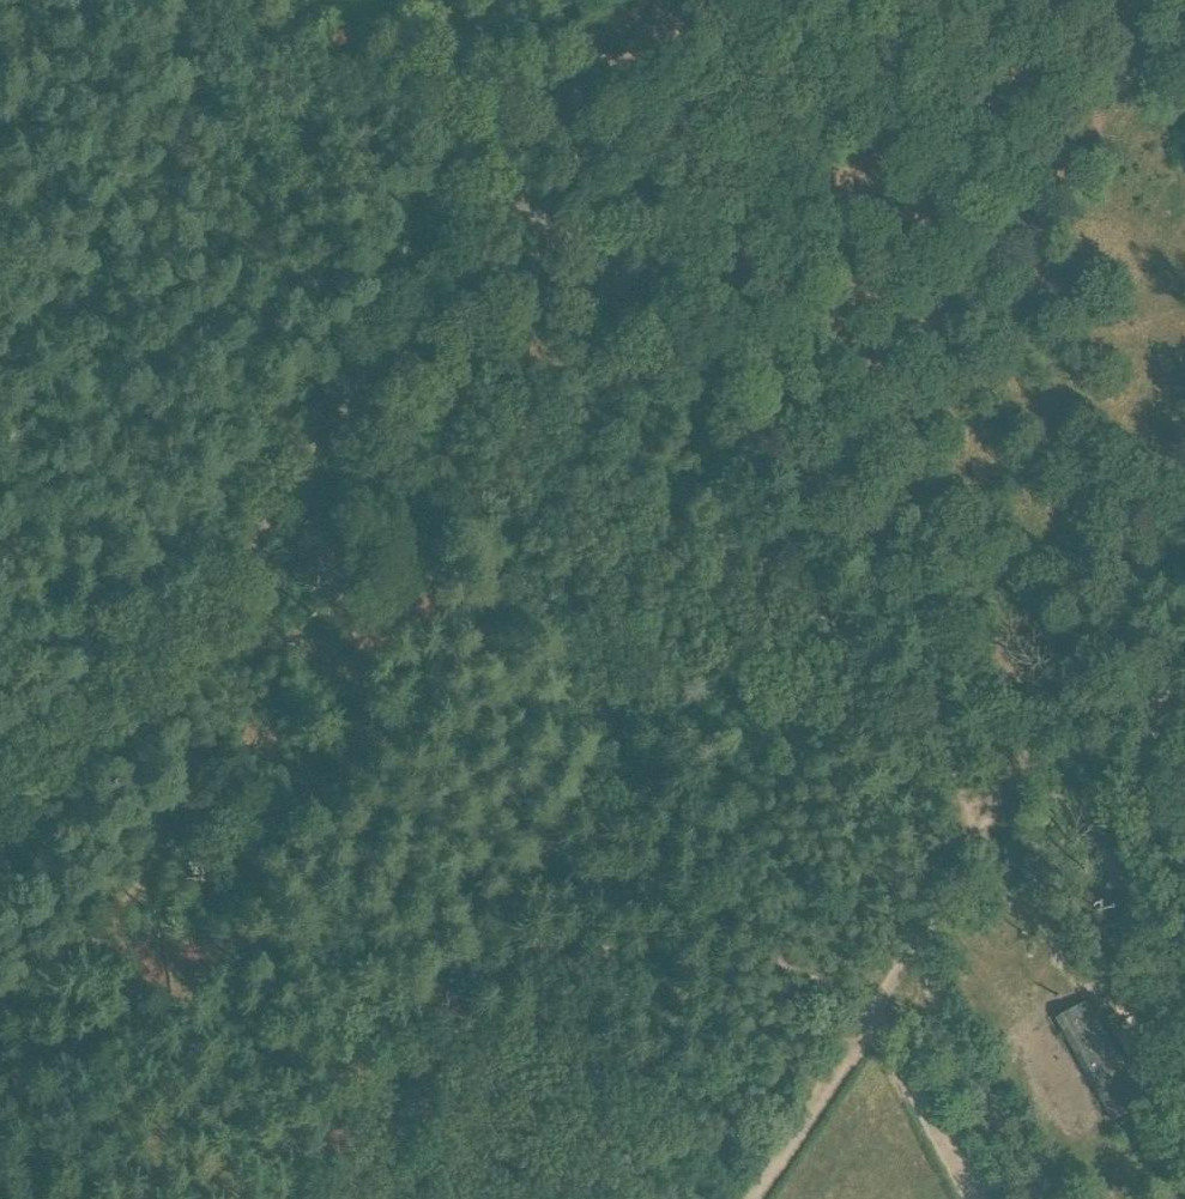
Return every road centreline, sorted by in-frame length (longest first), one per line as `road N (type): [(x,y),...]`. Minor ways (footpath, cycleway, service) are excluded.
road 1 (track): [(403,314),(207,631),(164,672)]
road 2 (track): [(164,672),(0,796)]
road 3 (track): [(497,174),(403,314)]

